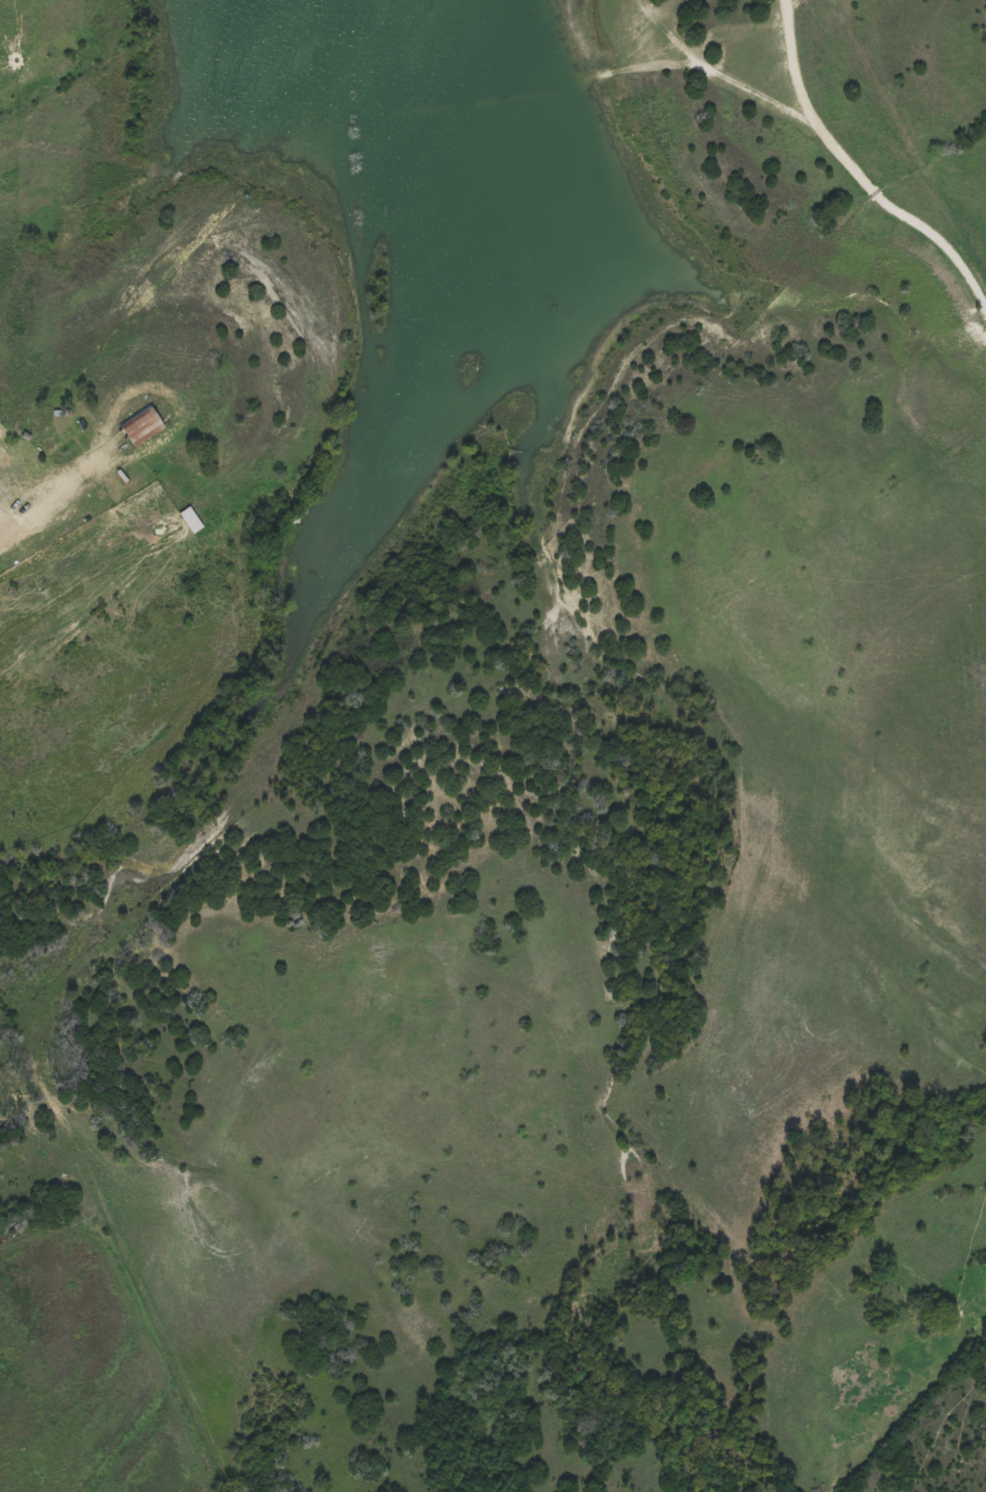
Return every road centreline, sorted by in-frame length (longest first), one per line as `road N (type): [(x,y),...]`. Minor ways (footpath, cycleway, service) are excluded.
road 1 (residential): [(985,332),(870,186),(806,124),(699,68)]
road 2 (track): [(790,0),(699,68),(615,97)]
road 3 (track): [(806,124),(786,0)]

